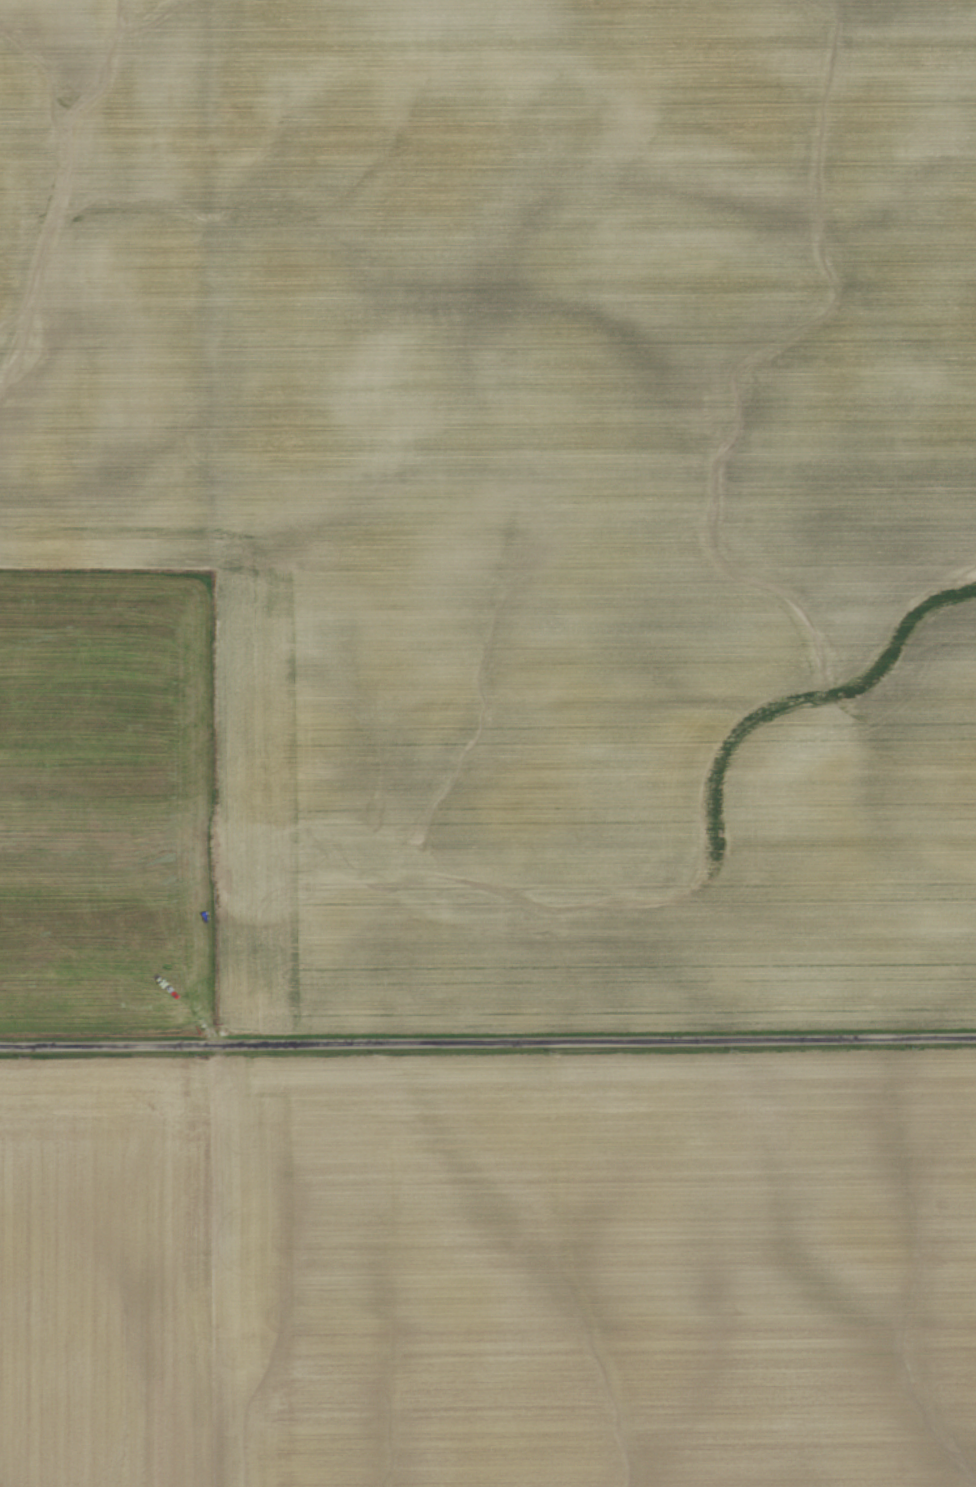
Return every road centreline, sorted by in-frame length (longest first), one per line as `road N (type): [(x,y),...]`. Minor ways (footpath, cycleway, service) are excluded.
road 1 (residential): [(0,1043),(975,1035)]

